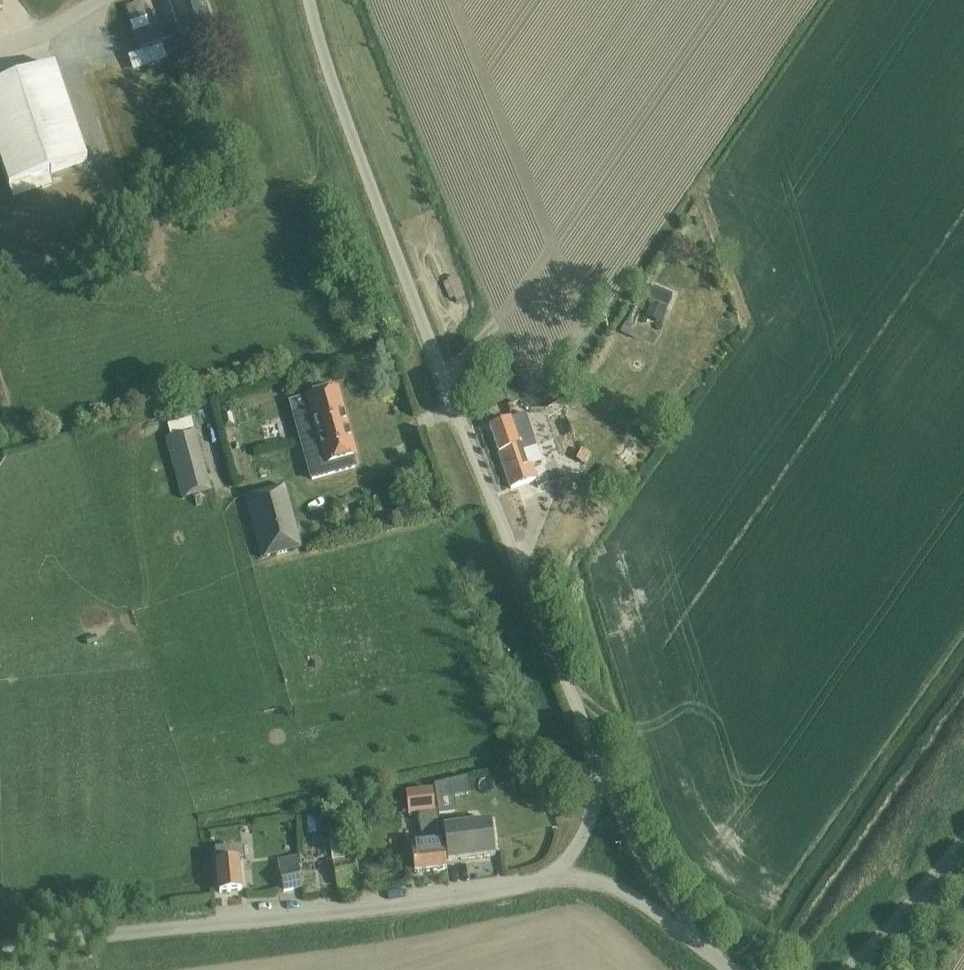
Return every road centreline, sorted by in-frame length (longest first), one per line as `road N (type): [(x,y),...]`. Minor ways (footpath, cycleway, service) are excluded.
road 1 (unclassified): [(602,765),(334,86),(312,0)]
road 2 (tertiary): [(0,950),(384,907),(551,877)]
road 3 (tertiary): [(684,922),(602,765)]
road 4 (unclassified): [(848,969),(963,841)]
road 5 (tertiary): [(551,877),(590,878),(684,922)]
road 6 (tertiary): [(602,765),(598,807),(551,877)]

